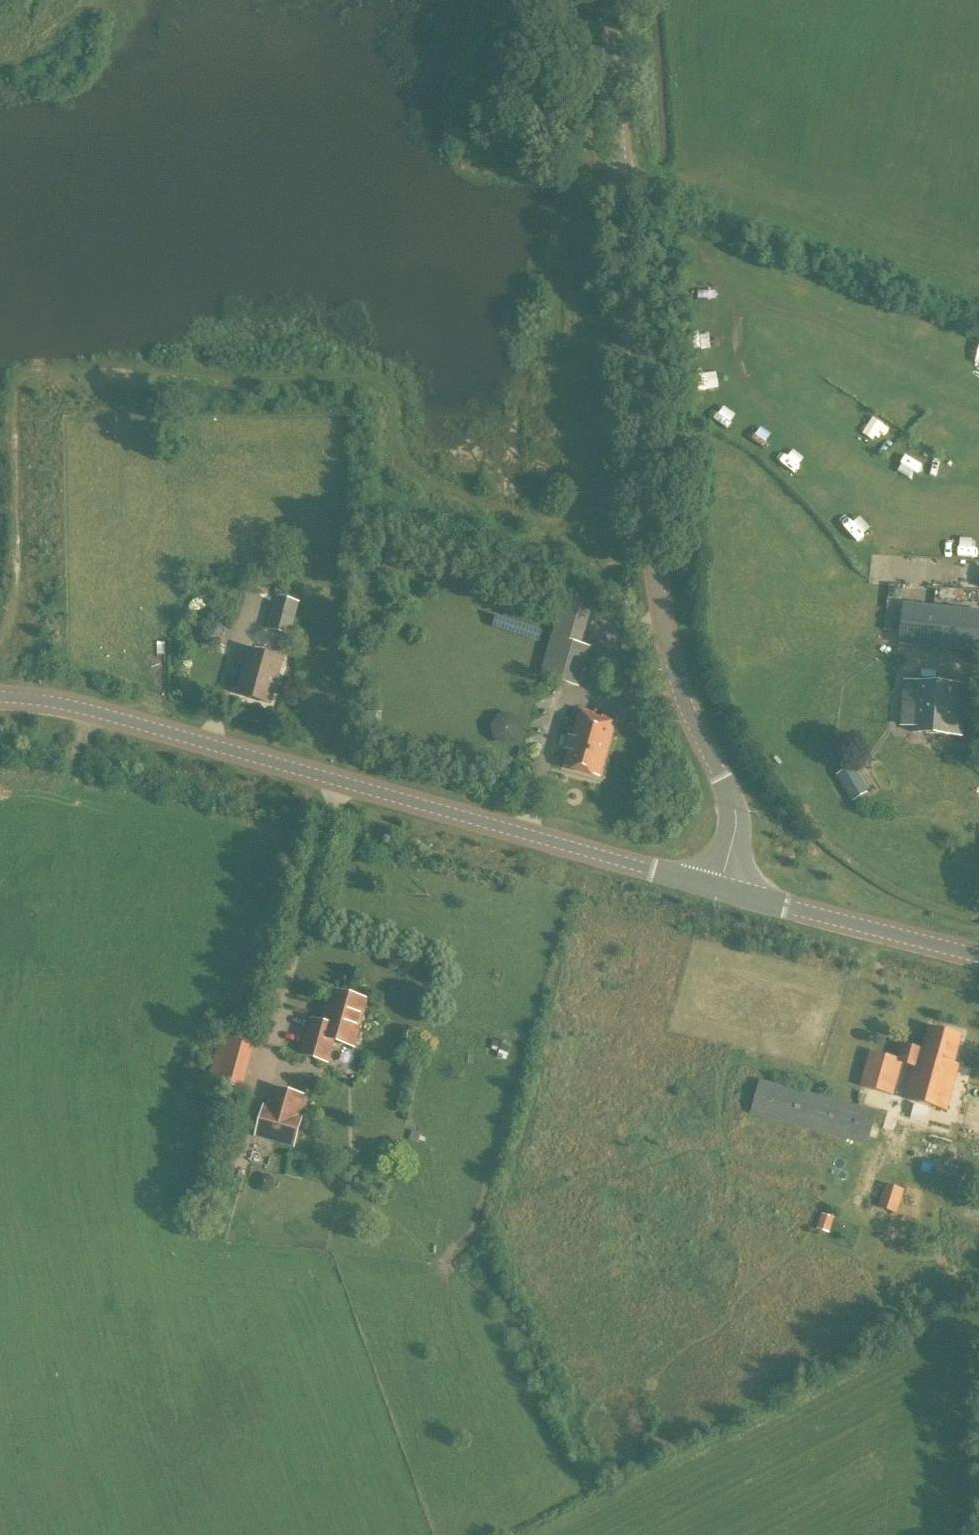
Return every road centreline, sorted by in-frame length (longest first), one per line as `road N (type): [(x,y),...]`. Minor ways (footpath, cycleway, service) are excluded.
road 1 (tertiary): [(723,888),(738,828),(734,803),(671,657),(646,487),(615,0)]
road 2 (secondary): [(0,696),(92,710),(723,888)]
road 3 (secondary): [(723,888),(978,954)]

